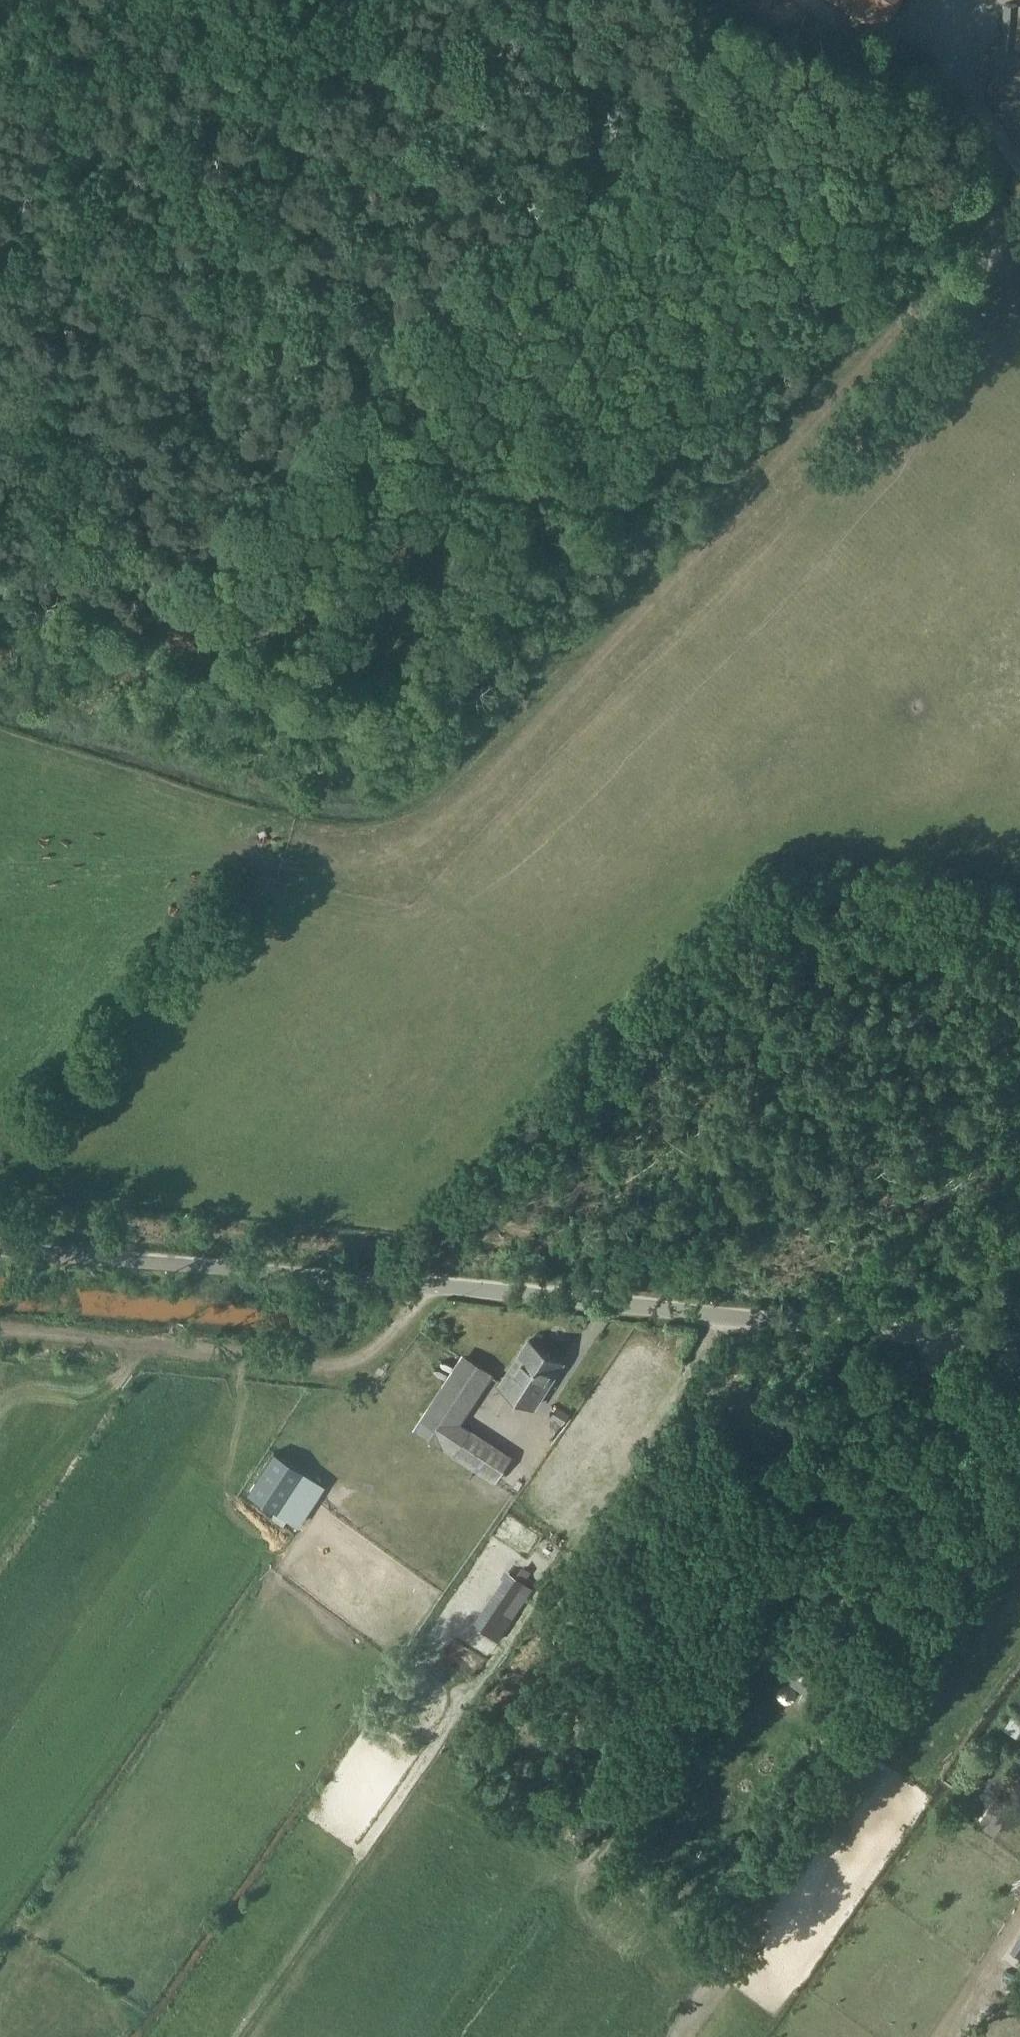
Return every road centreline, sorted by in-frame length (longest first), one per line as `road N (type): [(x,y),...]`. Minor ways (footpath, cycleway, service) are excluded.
road 1 (unclassified): [(1019,1346),(0,1251)]
road 2 (track): [(0,1330),(368,1358),(436,1290)]
road 3 (track): [(968,0),(981,108),(1019,159)]

